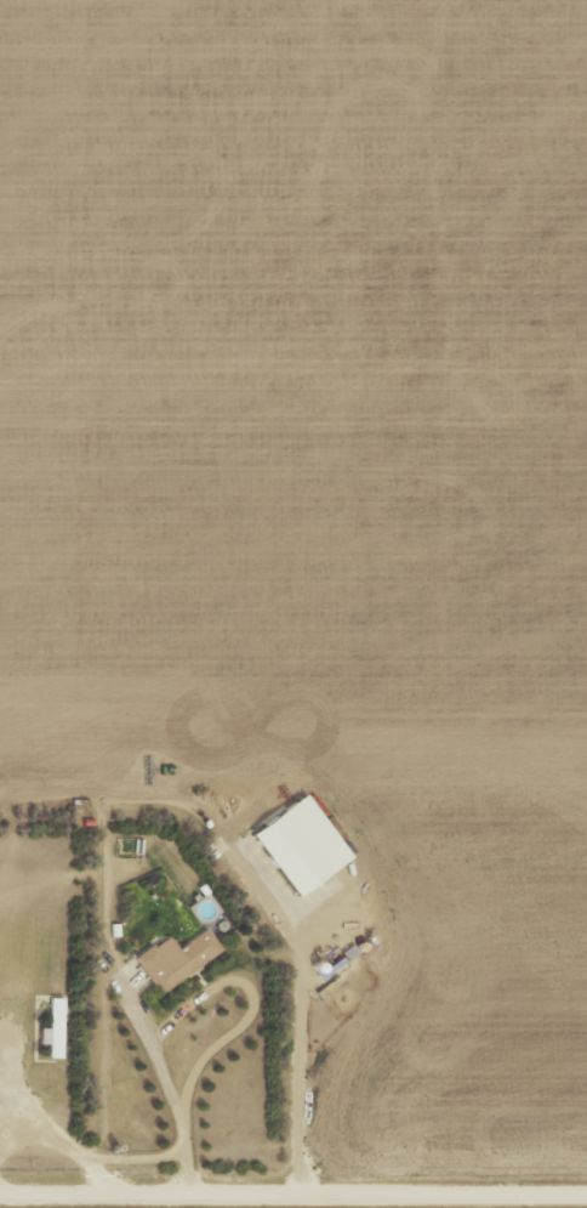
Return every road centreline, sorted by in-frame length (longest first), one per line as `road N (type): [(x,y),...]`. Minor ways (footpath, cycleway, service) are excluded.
road 1 (residential): [(586,1187),(0,1186)]

